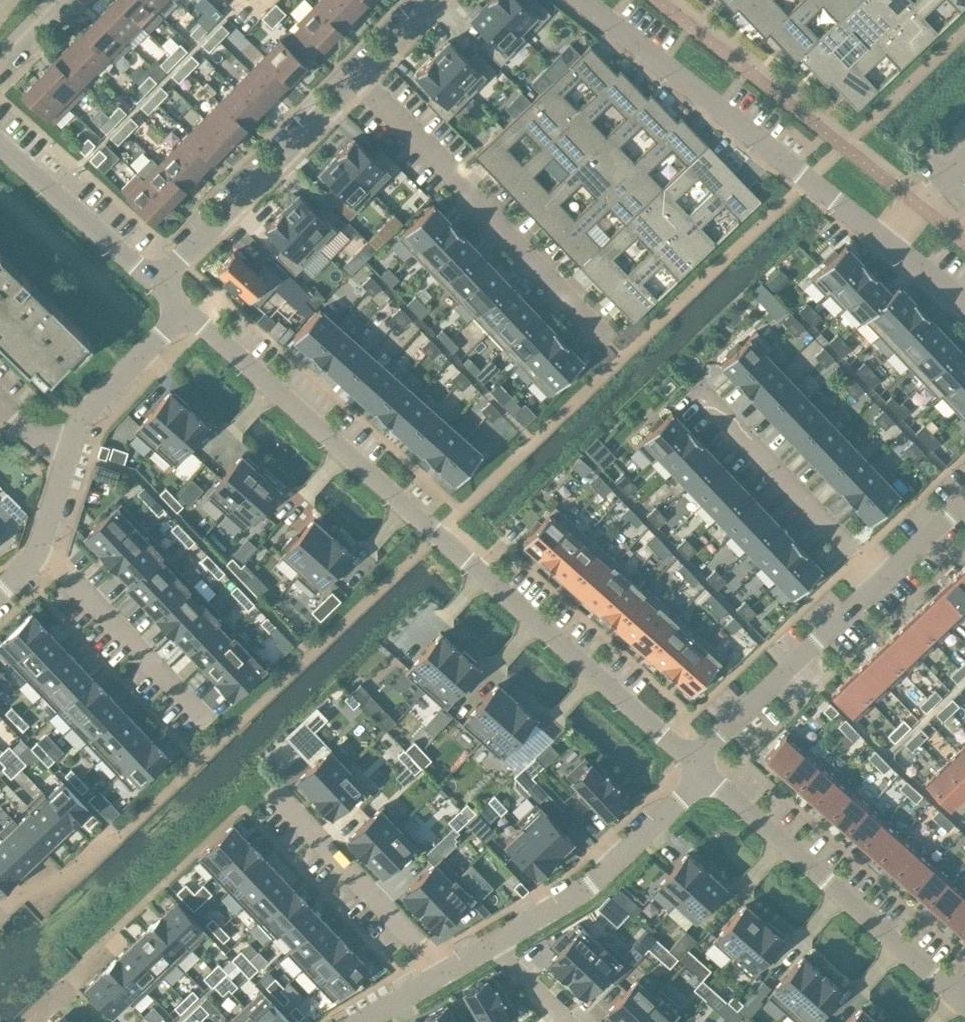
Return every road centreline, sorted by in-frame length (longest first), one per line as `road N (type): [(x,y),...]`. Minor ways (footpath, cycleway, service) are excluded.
road 1 (residential): [(185,309),(691,760)]
road 2 (residential): [(353,78),(608,342)]
road 3 (residential): [(703,773),(958,990)]
road 4 (residential): [(154,282),(353,78)]
road 5 (residential): [(587,0),(807,179)]
road 6 (residential): [(494,944),(591,885),(703,773)]
road 7 (residential): [(882,580),(692,388)]
road 8 (residential): [(447,972),(265,780)]
road 9 (residential): [(882,580),(691,760)]
road 10 (residential): [(210,724),(37,550)]
road 11 (residential): [(0,146),(154,282)]
road 12 (residential): [(964,303),(807,179)]
road 13 (residential): [(72,448),(84,413),(185,309)]

